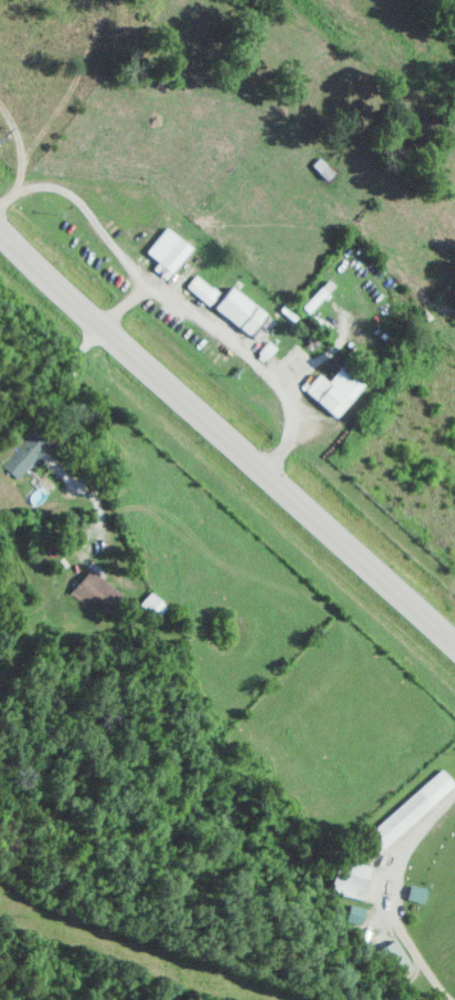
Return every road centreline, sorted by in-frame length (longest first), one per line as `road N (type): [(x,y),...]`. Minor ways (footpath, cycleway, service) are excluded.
road 1 (primary): [(454,645),(0,229)]

